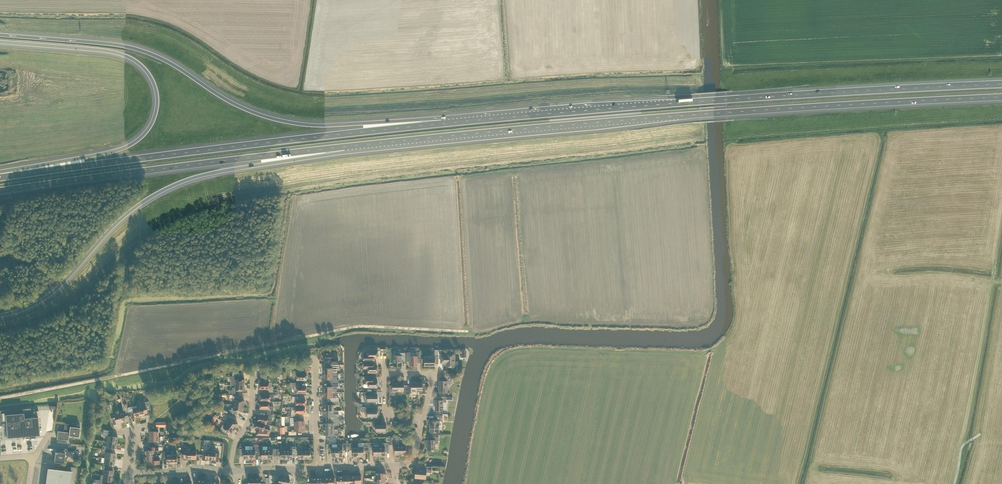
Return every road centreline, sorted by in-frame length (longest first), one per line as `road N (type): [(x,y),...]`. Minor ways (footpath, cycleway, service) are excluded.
road 1 (motorway): [(344,147),(1001,97)]
road 2 (motorway): [(1001,84),(449,123)]
road 3 (track): [(0,398),(352,327),(466,331)]
road 4 (motorway): [(449,123),(287,121),(231,102),(134,48),(0,35)]
road 5 (motorway): [(449,123),(0,177)]
road 6 (motorway): [(0,315),(48,296),(114,225),(160,192),(205,174),(344,147)]
road 7 (motorway): [(0,42),(127,56),(149,75),(157,97),(149,127),(131,144),(0,176)]
road 8 (motorway): [(0,191),(344,147)]

